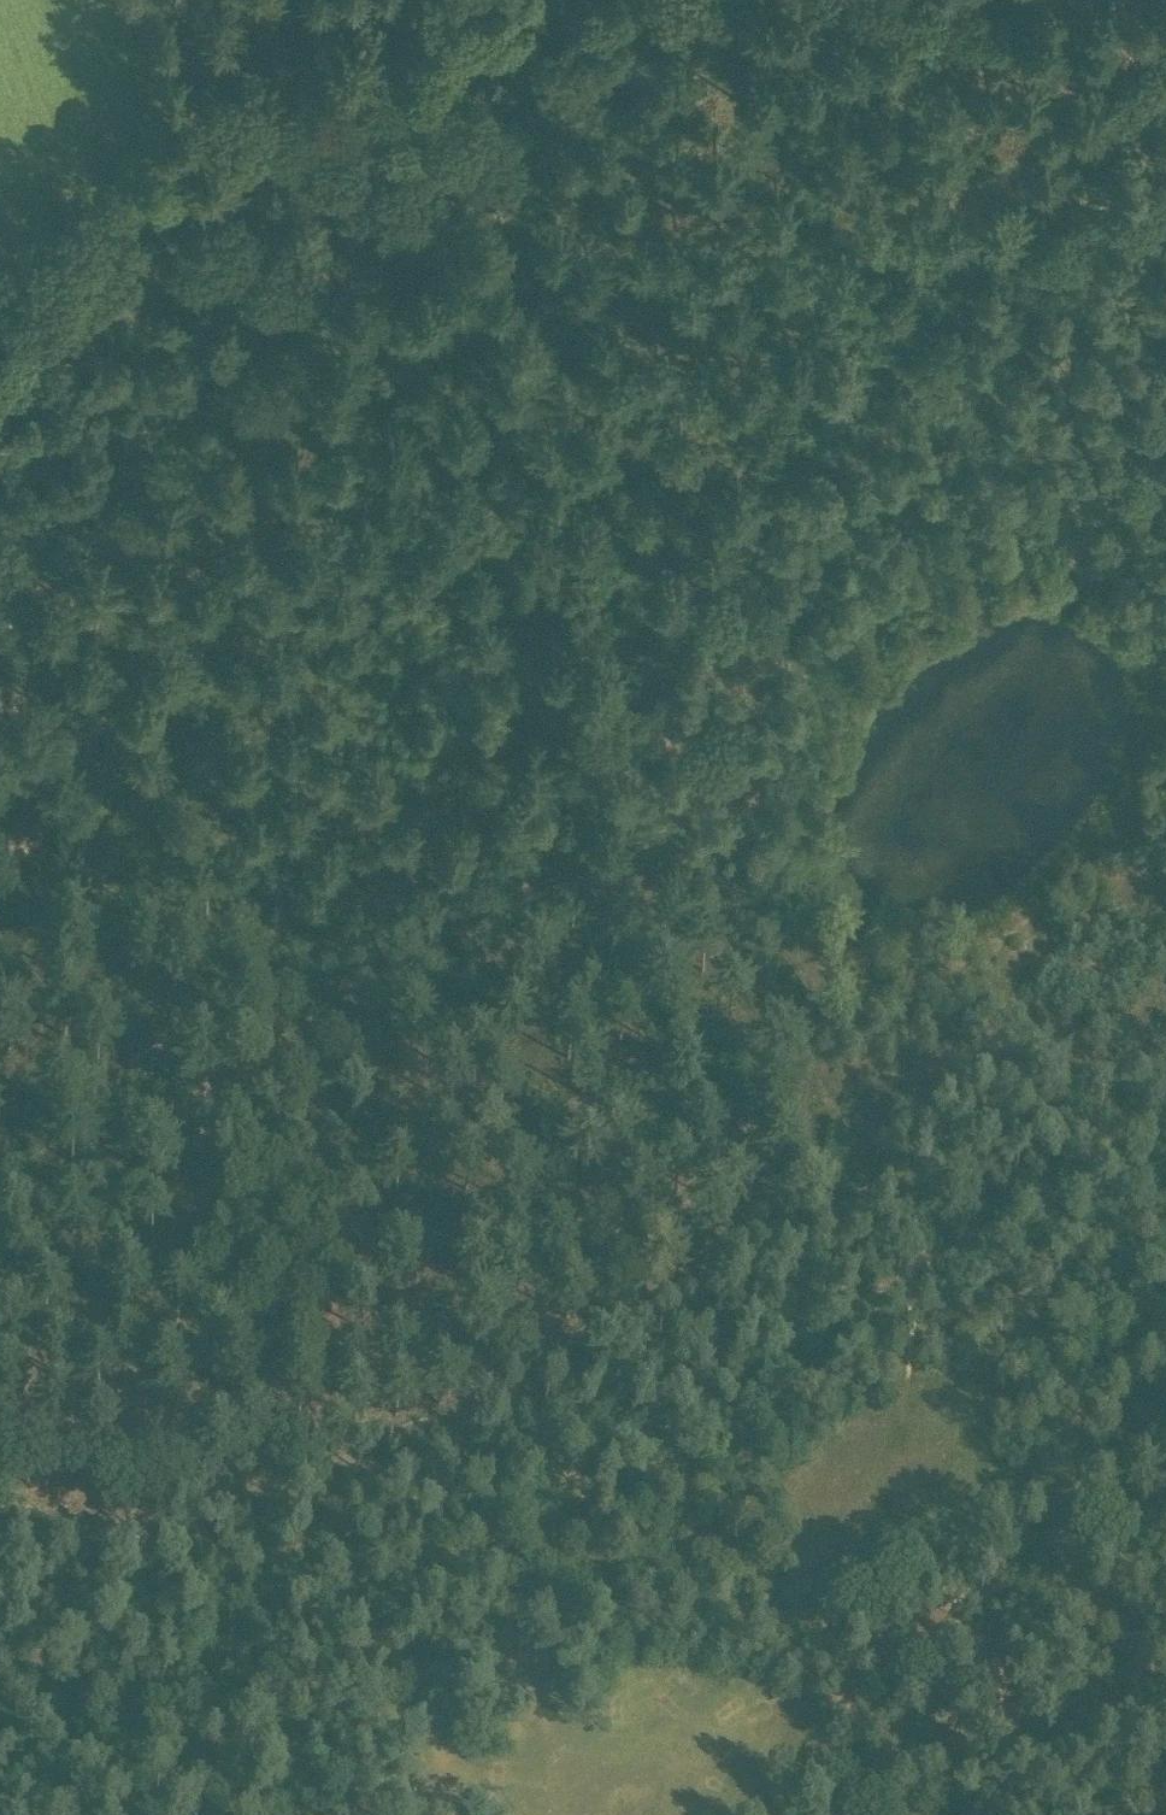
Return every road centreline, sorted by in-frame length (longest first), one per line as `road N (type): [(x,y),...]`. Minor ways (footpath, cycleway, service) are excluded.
road 1 (track): [(1165,1043),(508,1397),(148,1532),(0,1508)]
road 2 (track): [(0,565),(625,0)]
road 3 (track): [(728,1814),(839,1656),(851,1601),(891,1507),(910,1343)]
road 4 (track): [(915,0),(1165,56)]
road 5 (track): [(795,1719),(937,1814)]
road 6 (track): [(473,140),(485,0)]

